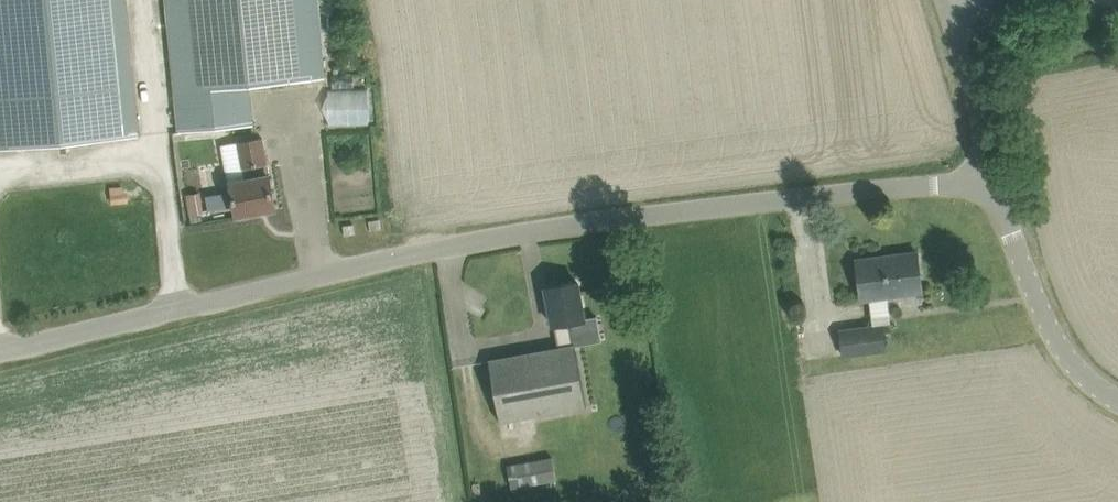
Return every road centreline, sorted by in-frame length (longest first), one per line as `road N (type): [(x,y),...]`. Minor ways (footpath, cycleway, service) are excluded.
road 1 (unclassified): [(980,182),(605,218),(411,254),(0,351)]
road 2 (unclassified): [(1117,400),(1058,343),(980,182)]
road 3 (unclassified): [(980,182),(989,151),(946,0)]

